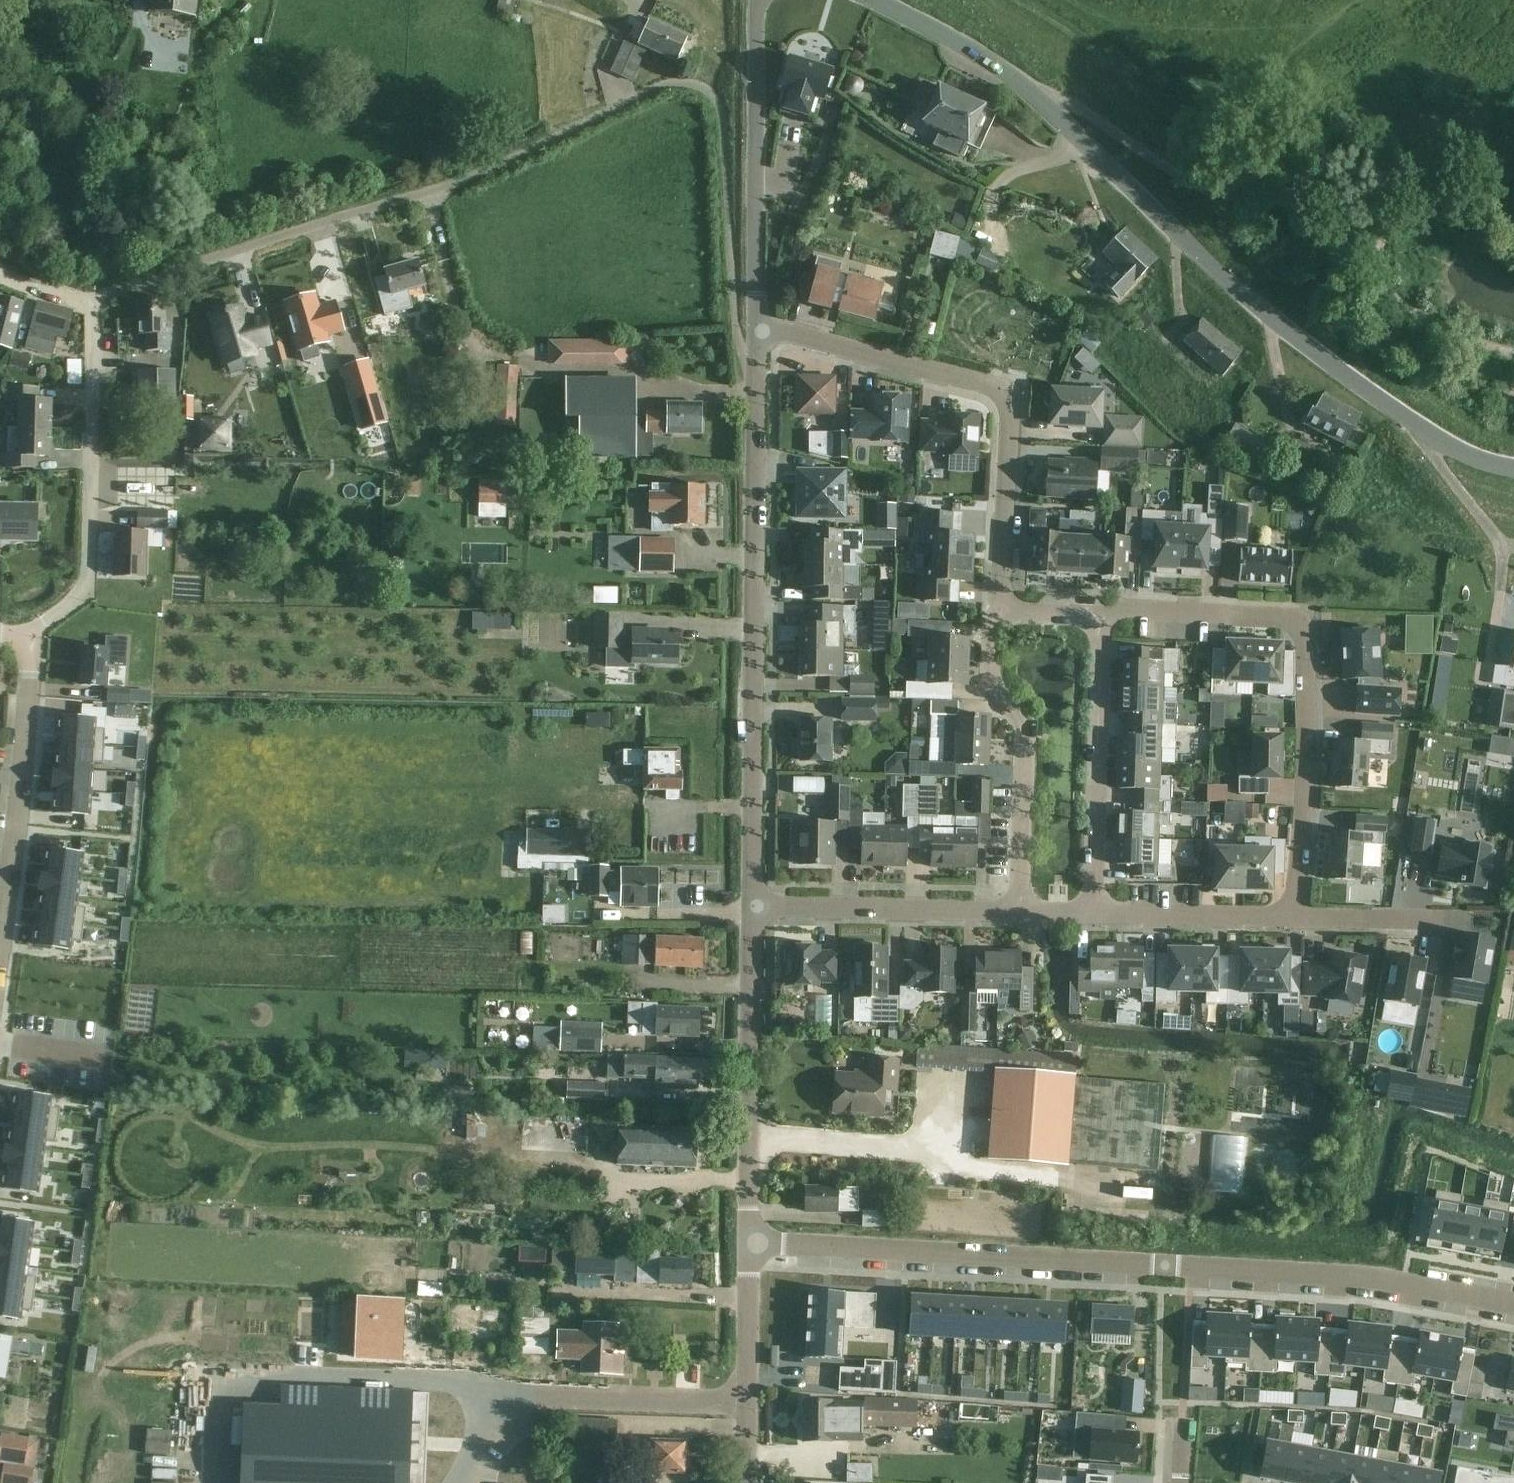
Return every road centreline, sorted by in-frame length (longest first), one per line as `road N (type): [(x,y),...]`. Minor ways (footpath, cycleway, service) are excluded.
road 1 (residential): [(755,366),(739,334),(731,290),(722,114),(712,94),(694,85),(658,88),(432,192),(94,295)]
road 2 (tertiary): [(1513,467),(1450,447),(1263,320),(1070,136),(952,36),(883,0)]
road 3 (residential): [(1513,1304),(1370,1278),(752,1241)]
road 4 (tertiary): [(755,912),(755,366)]
road 5 (residential): [(1092,616),(1299,619),(1310,703),(1290,922)]
road 6 (residential): [(1001,615),(1012,420),(985,393),(756,324)]
road 7 (residential): [(32,636),(81,597),(89,575),(94,295)]
road 8 (tertiary): [(752,1241),(755,912)]
road 9 (tertiary): [(756,324),(758,0)]
road 10 (residential): [(1102,918),(1092,616)]
road 11 (residential): [(1018,910),(1022,727),(1001,673),(1001,615)]
road 12 (residential): [(0,933),(32,636)]
road 13 (residential): [(1018,910),(755,912)]
road 14 (tertiary): [(749,1482),(752,1241)]
road 15 (track): [(1182,119),(1080,30),(1030,0)]
road 16 (residential): [(1290,922),(1102,918)]

